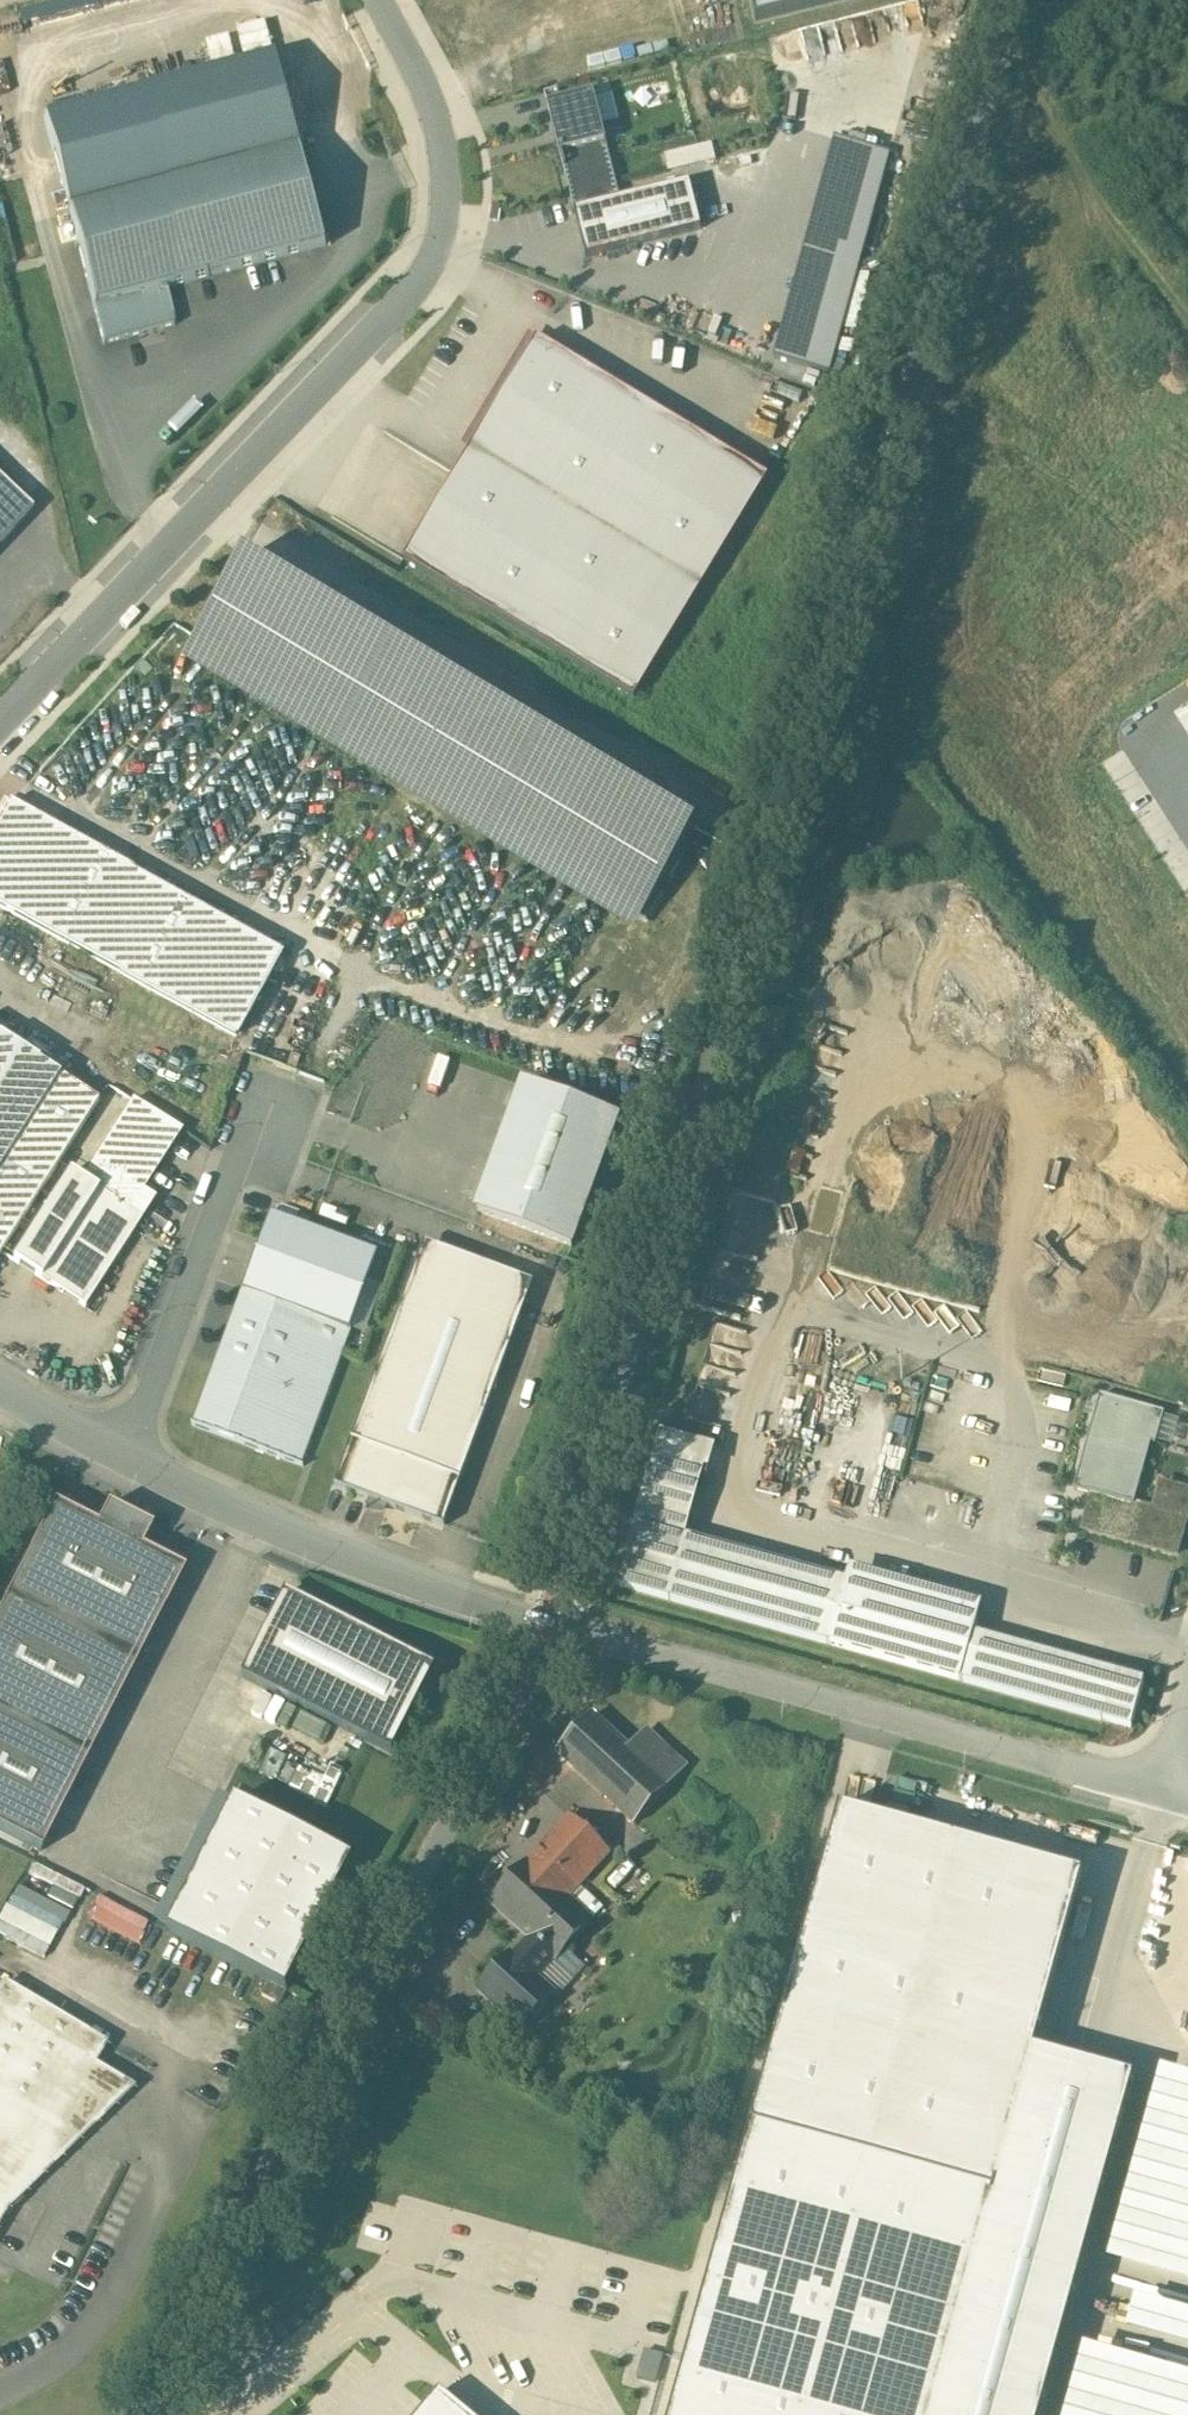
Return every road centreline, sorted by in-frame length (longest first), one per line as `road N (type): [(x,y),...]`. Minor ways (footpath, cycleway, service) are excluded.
road 1 (unclassified): [(550,1623),(605,1459),(1018,0)]
road 2 (unclassified): [(157,2414),(164,2368),(257,2168),(423,1876),(550,1623)]
road 3 (unclassified): [(0,726),(416,291),(451,228)]
road 4 (unclassified): [(1164,1791),(550,1623)]
road 5 (unclassified): [(550,1623),(250,1514),(122,1451)]
road 6 (unclassified): [(122,1451),(258,1088)]
road 7 (unclassified): [(382,0),(432,102),(448,165),(451,228)]
road 8 (unclassified): [(122,1451),(0,1383)]

